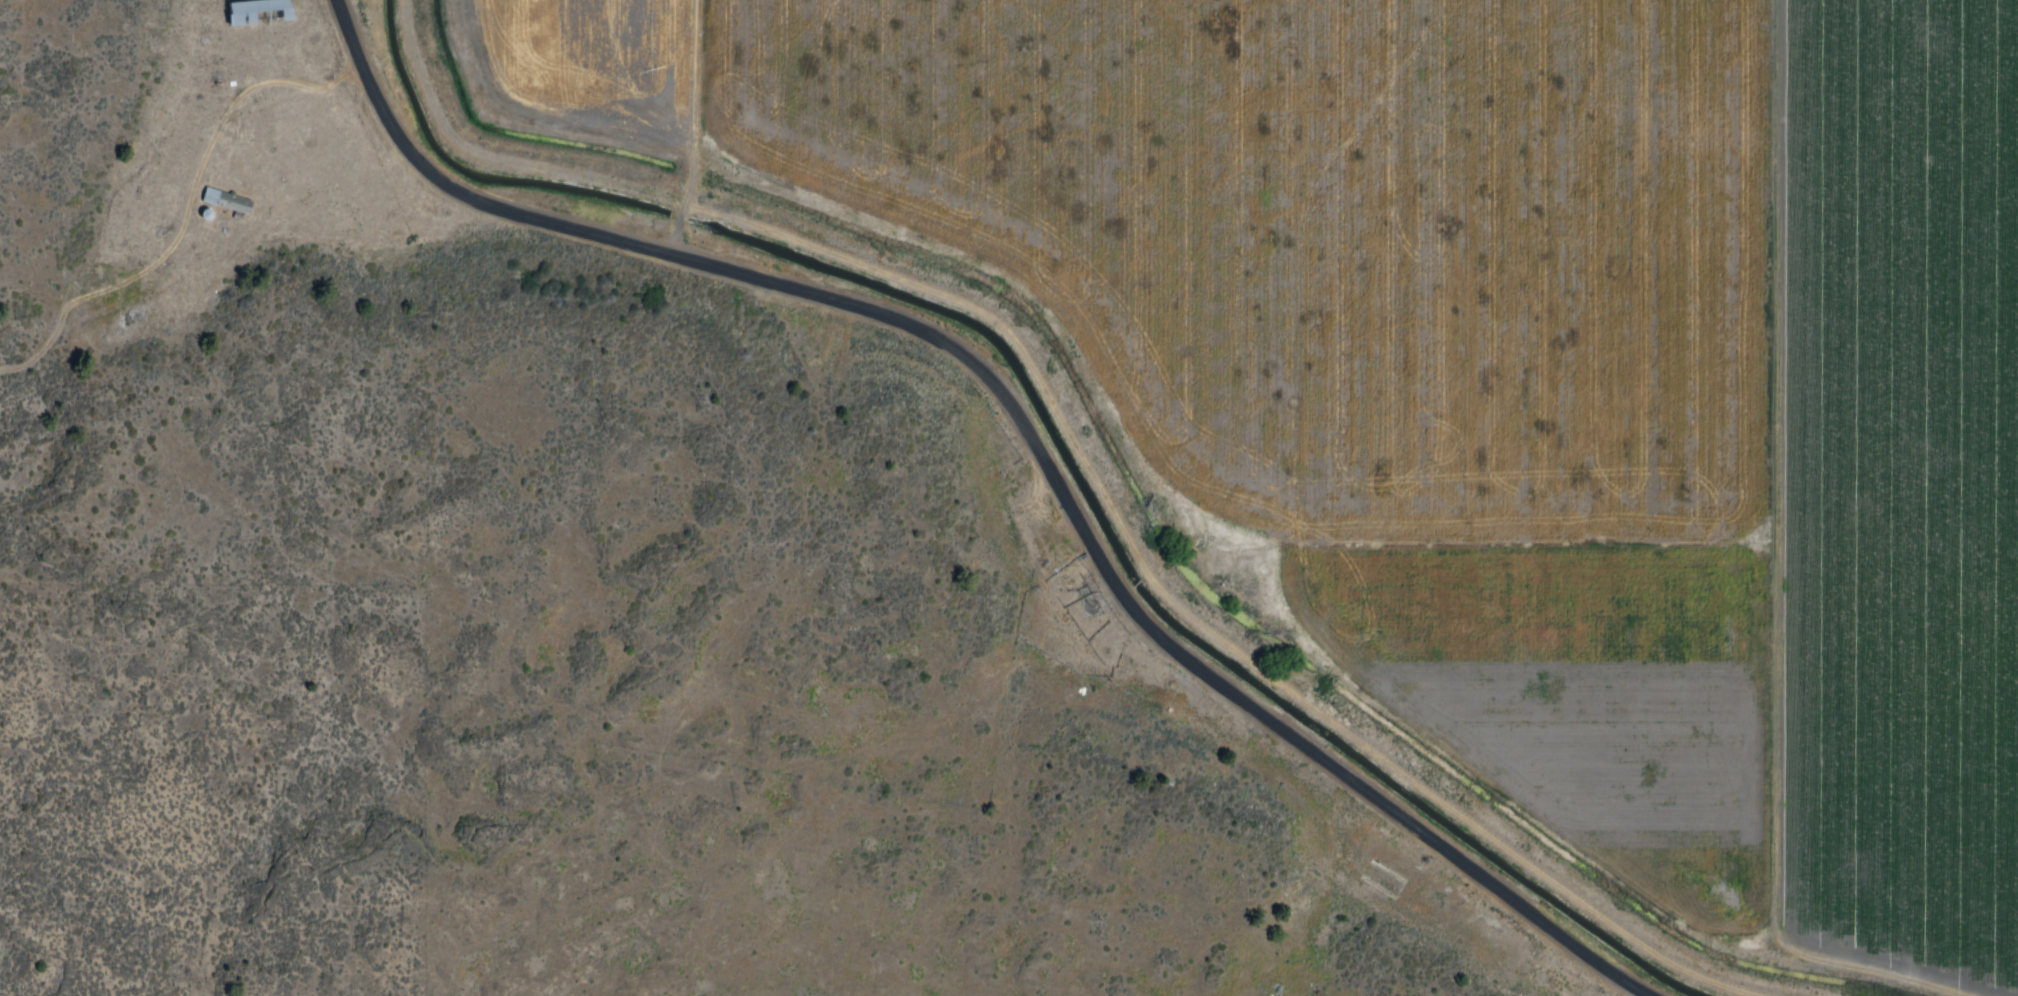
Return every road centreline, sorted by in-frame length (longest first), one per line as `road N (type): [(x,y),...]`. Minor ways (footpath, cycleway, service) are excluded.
road 1 (tertiary): [(338,0),(393,134),(452,190),(901,323),(949,347),(1011,407),(1131,604),(1182,656),(1650,995)]
road 2 (track): [(364,67),(326,86),(285,82),(237,98),(175,246),(152,267),(71,301),(45,356),(0,371)]

